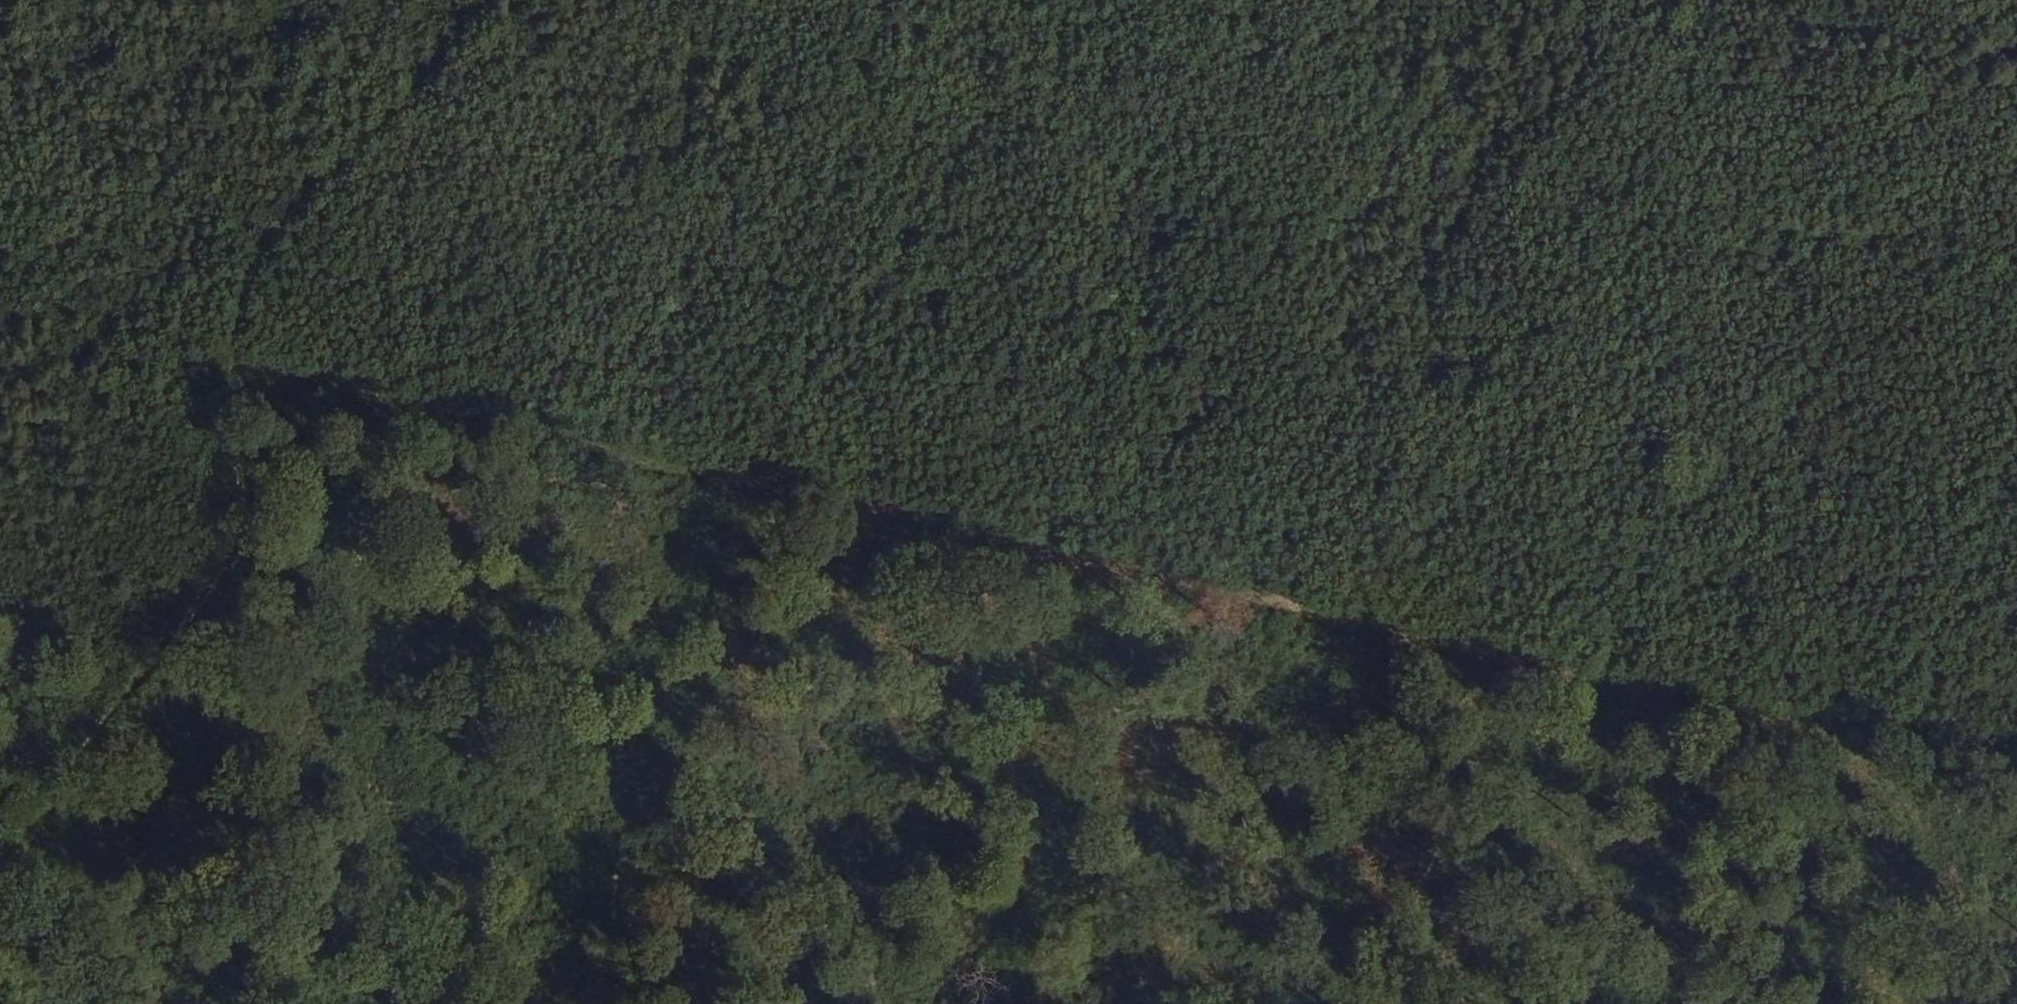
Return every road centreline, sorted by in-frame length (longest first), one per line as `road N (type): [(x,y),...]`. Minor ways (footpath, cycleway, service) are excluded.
road 1 (track): [(2016,770),(239,350)]
road 2 (track): [(0,868),(39,831),(81,760),(173,648),(251,514),(255,481),(235,400),(239,350),(248,299),(277,247),(310,201),(501,0)]

